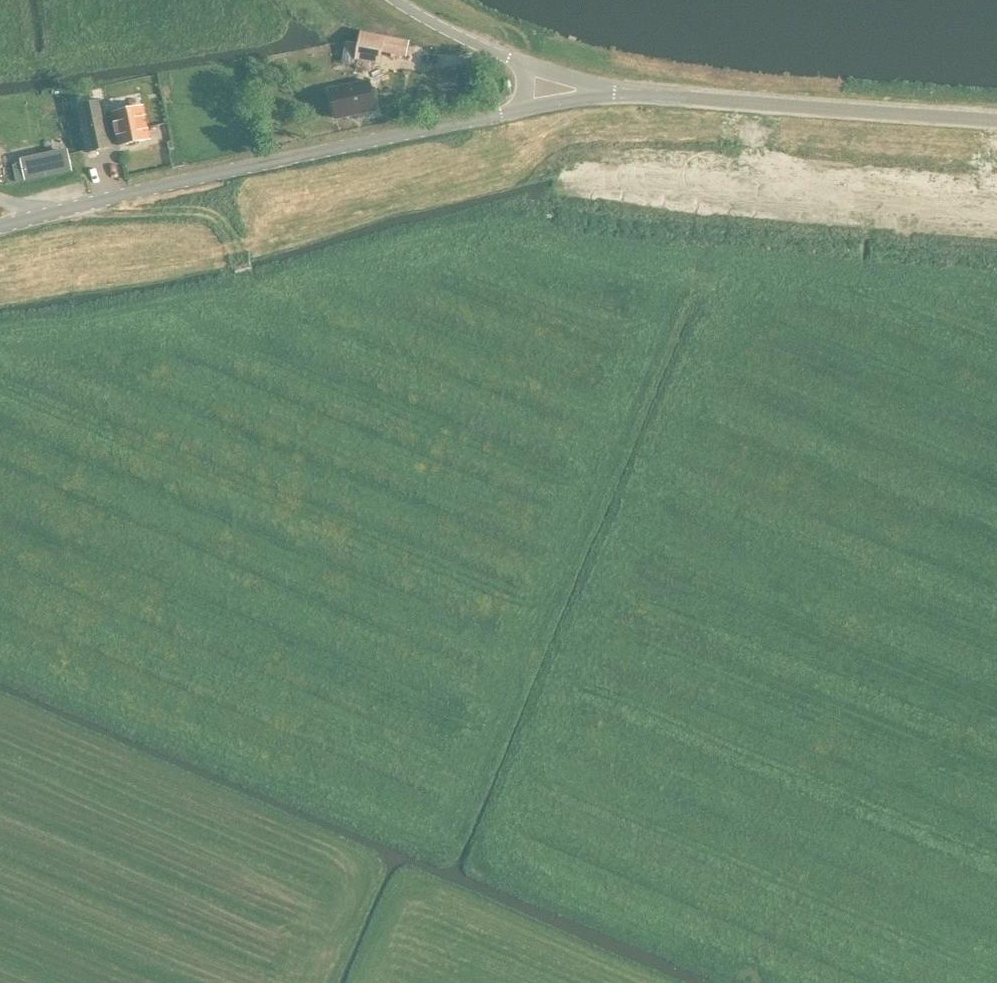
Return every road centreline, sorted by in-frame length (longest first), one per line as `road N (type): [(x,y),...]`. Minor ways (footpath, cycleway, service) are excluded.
road 1 (unclassified): [(0,226),(519,111)]
road 2 (tertiary): [(996,119),(610,93)]
road 3 (tertiary): [(524,68),(396,0)]

